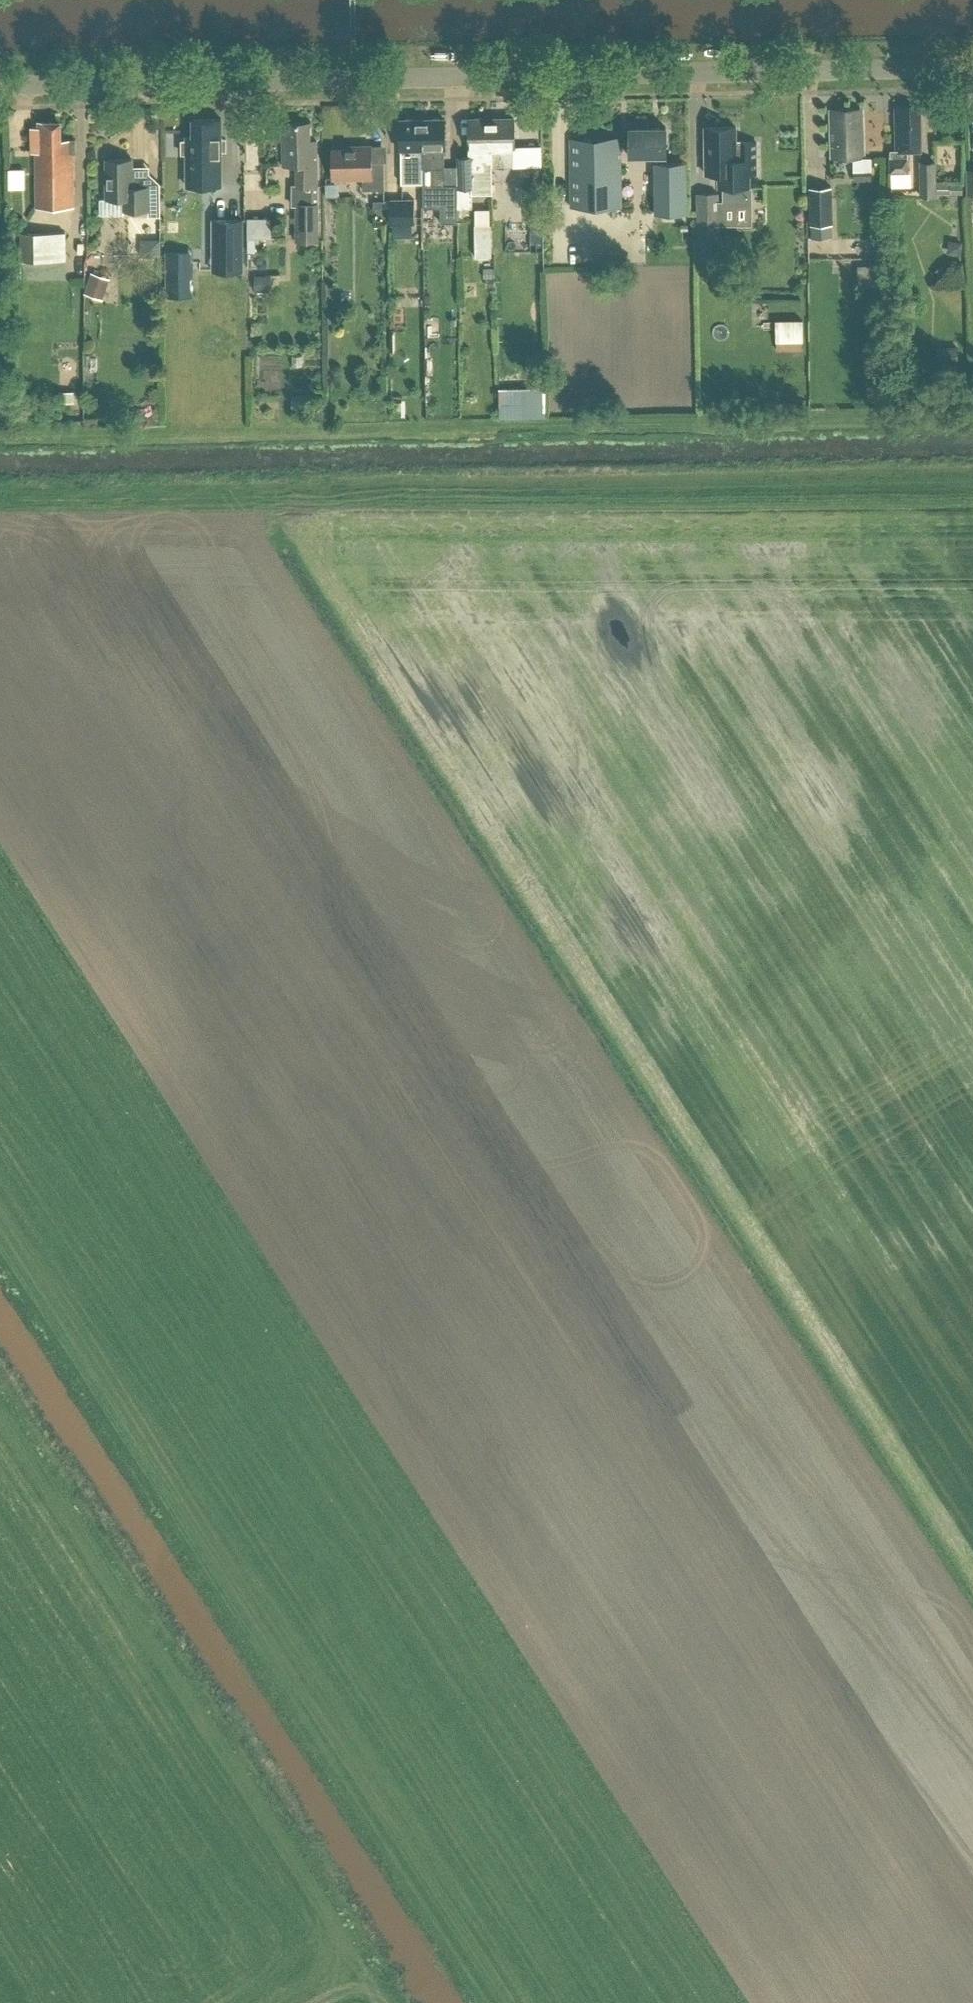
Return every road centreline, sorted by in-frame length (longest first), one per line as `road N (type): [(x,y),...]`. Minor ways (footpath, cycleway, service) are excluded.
road 1 (unclassified): [(0,85),(972,66)]

